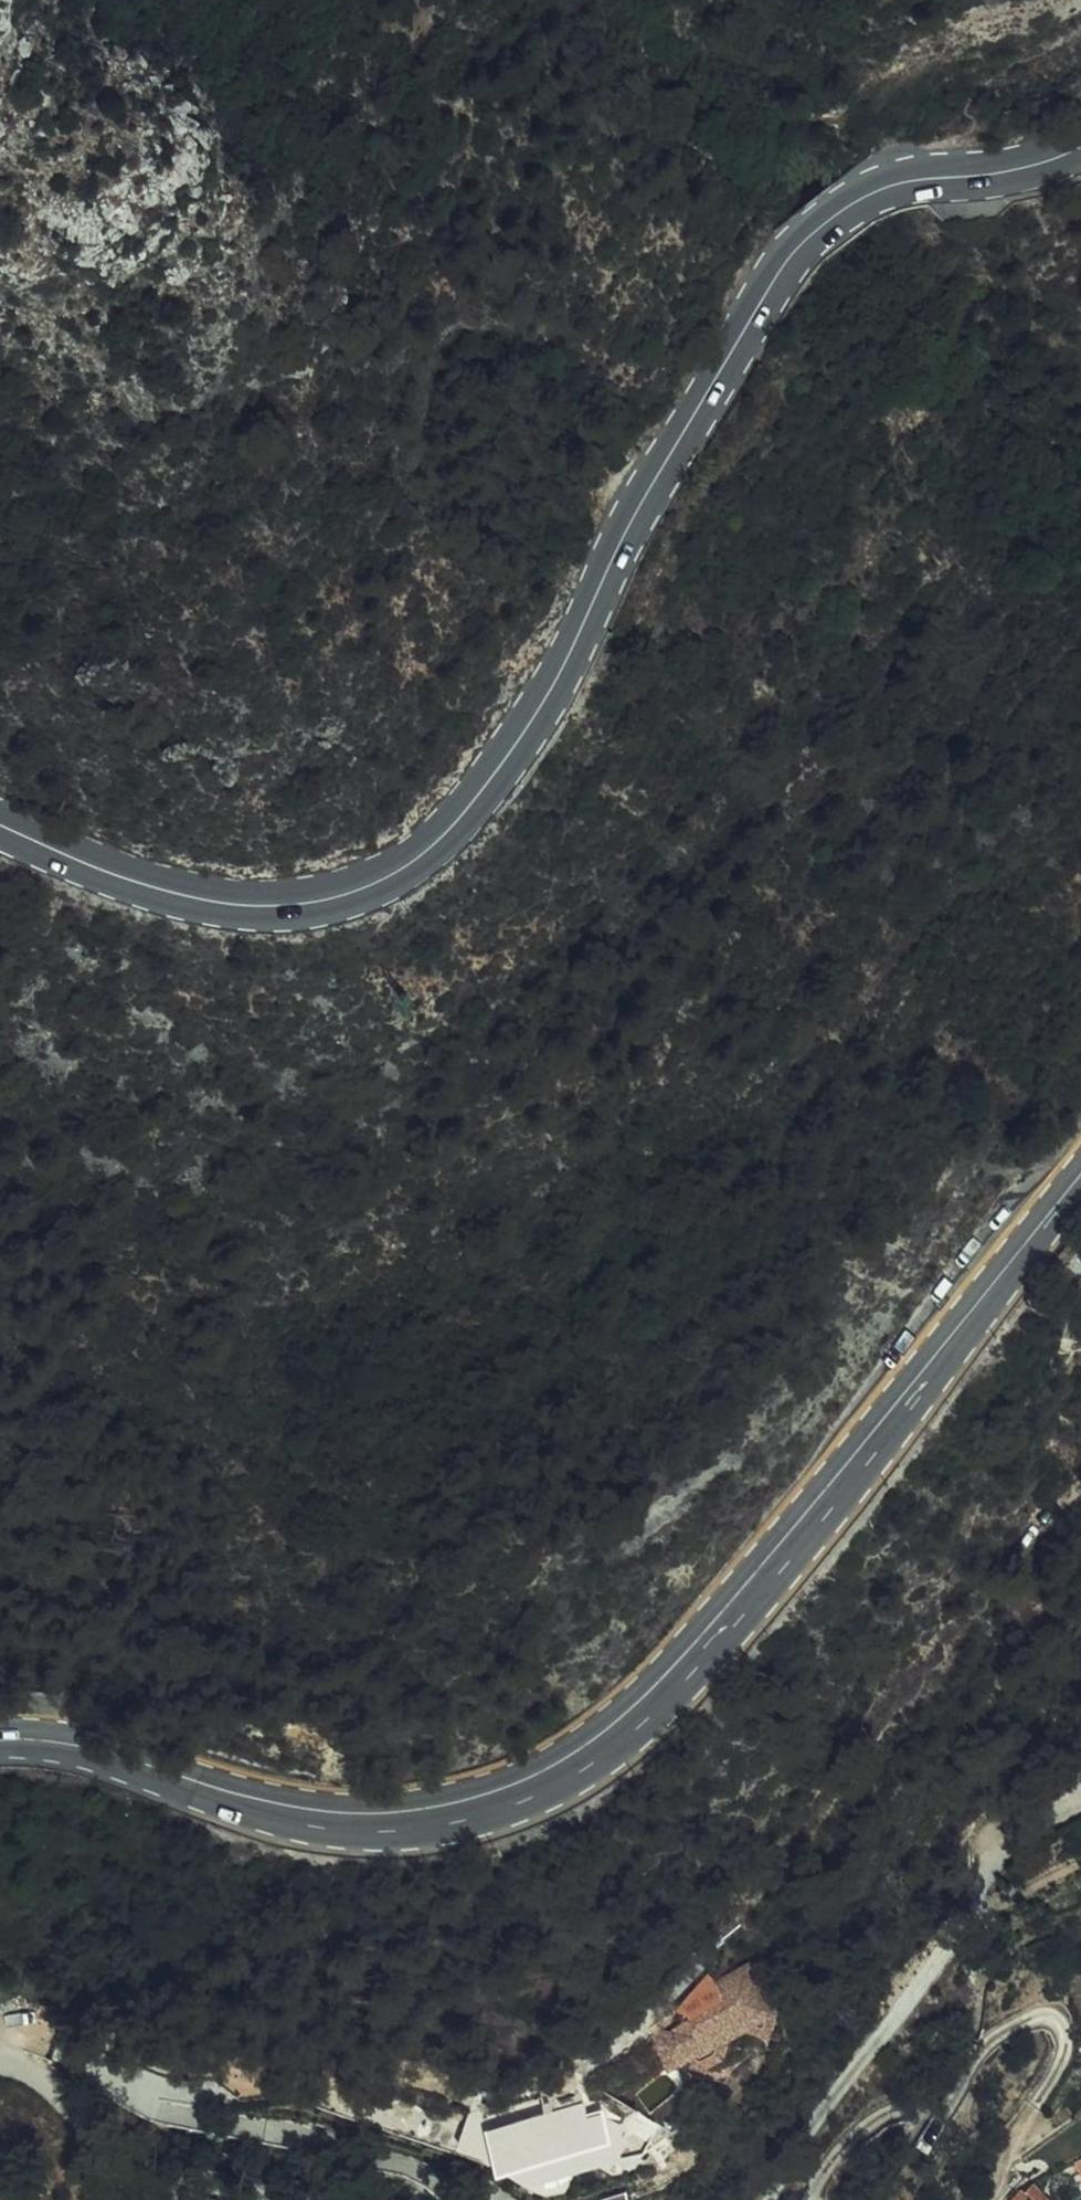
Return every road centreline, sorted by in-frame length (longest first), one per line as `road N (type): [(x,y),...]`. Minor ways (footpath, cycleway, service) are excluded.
road 1 (secondary): [(1080,147),(1016,170),(891,186),(846,205),(796,249),(644,495),(539,709),(452,828),(404,868),(321,901),(253,907),(165,891),(0,825)]
road 2 (primary): [(1080,1172),(661,1678),(588,1743),(535,1775),(433,1807),(360,1814),(263,1800),(60,1743),(0,1739)]

